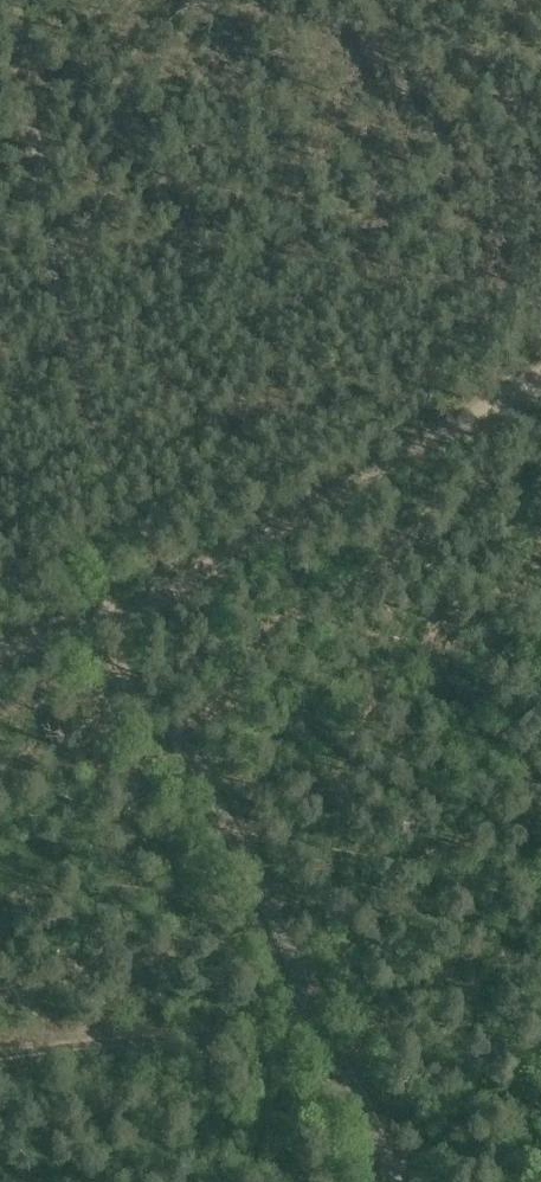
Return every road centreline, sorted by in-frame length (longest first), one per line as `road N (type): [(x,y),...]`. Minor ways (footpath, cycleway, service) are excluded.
road 1 (track): [(12,0),(60,312),(105,469),(111,627)]
road 2 (track): [(540,385),(207,580),(111,627)]
road 3 (track): [(322,1026),(189,748),(128,680),(111,627)]
road 4 (track): [(0,1056),(322,1026)]
road 5 (track): [(398,1181),(322,1026)]

